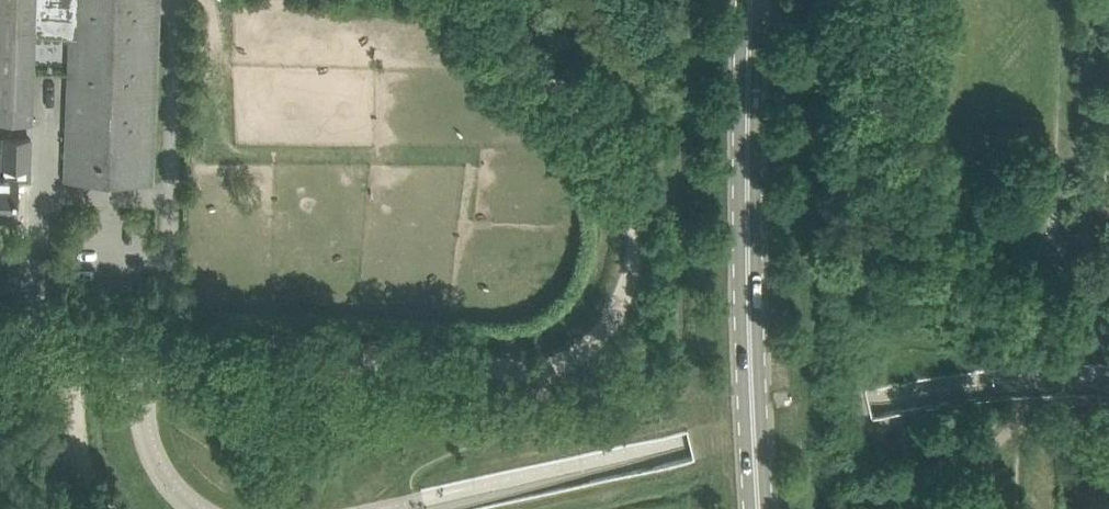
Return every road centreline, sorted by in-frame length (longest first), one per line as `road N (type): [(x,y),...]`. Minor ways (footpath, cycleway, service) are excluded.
road 1 (unclassified): [(549,366),(0,347)]
road 2 (secondary): [(759,508),(748,264),(749,0)]
road 3 (unclassified): [(549,366),(586,350),(628,282),(637,203),(610,151)]
road 4 (track): [(490,0),(610,151)]

